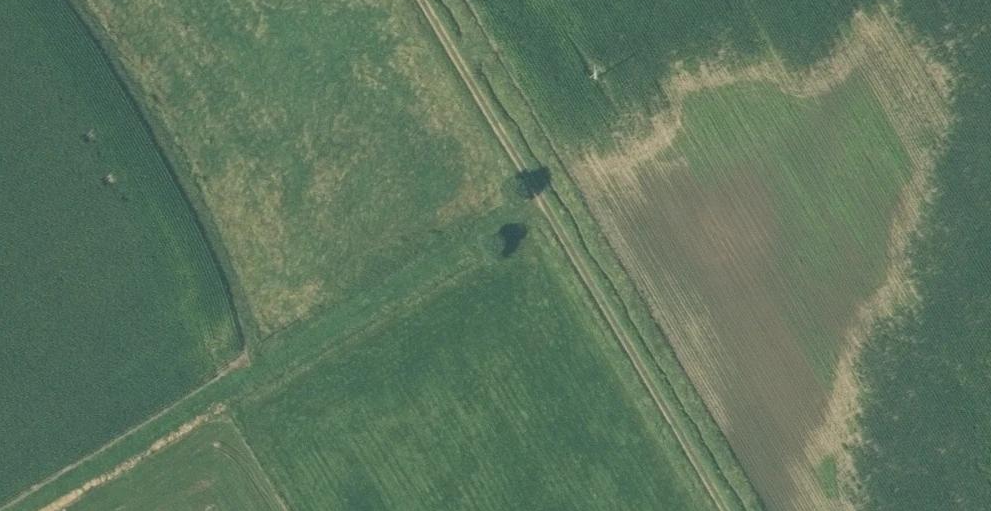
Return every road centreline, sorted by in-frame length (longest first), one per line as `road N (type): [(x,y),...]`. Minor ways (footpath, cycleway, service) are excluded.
road 1 (track): [(727,510),(418,0)]

